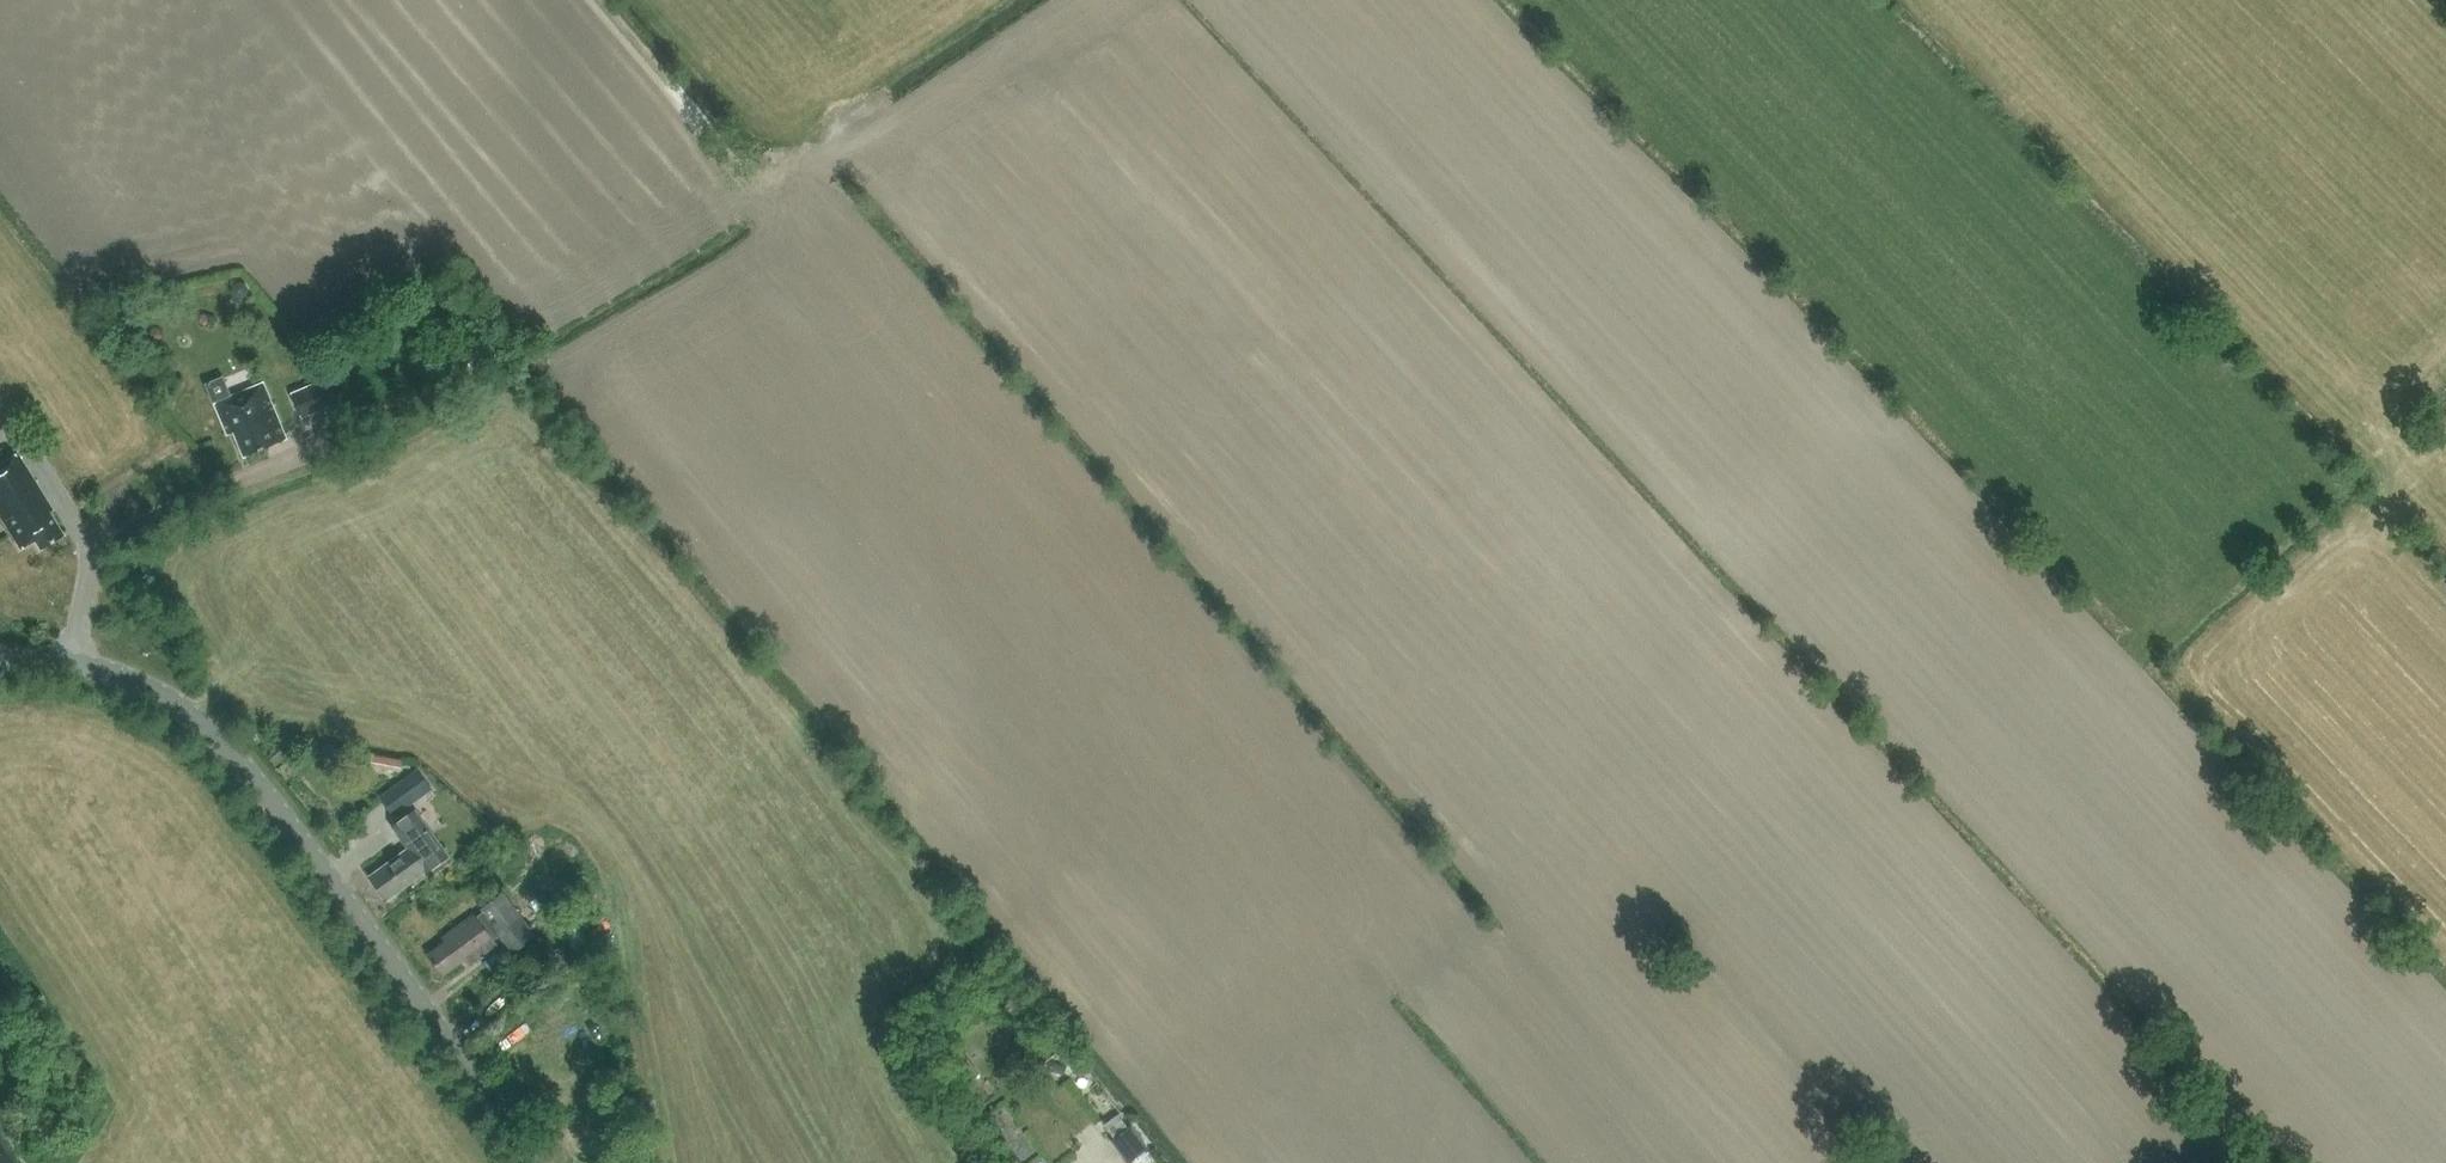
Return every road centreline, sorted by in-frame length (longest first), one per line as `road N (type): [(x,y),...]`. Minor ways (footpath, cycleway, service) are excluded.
road 1 (tertiary): [(535,1162),(327,874),(209,728),(152,685),(85,657),(0,657)]

